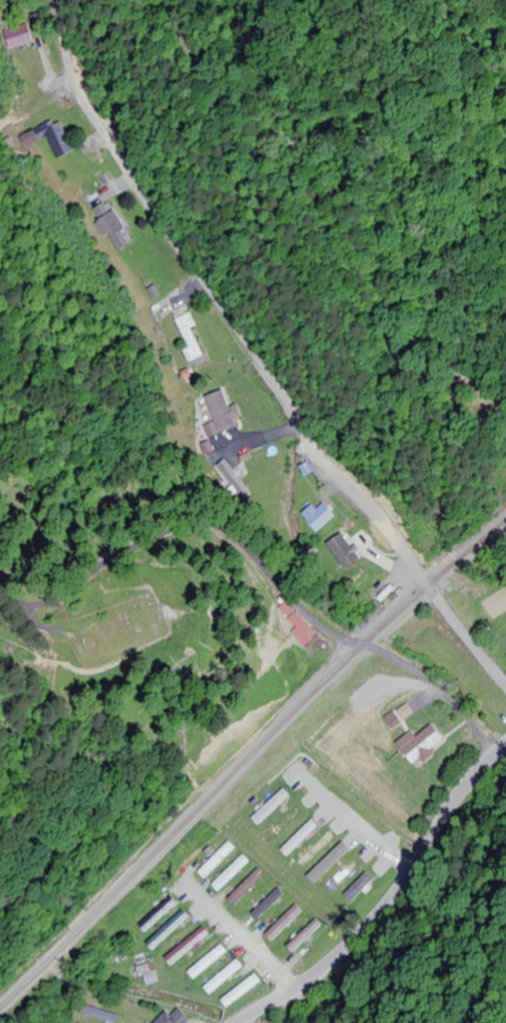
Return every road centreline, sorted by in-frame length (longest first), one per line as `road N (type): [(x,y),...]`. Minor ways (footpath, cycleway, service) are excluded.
road 1 (residential): [(505,689),(146,206),(72,78),(55,0)]
road 2 (secondary): [(505,746),(471,779),(404,882),(337,957),(235,1022)]

